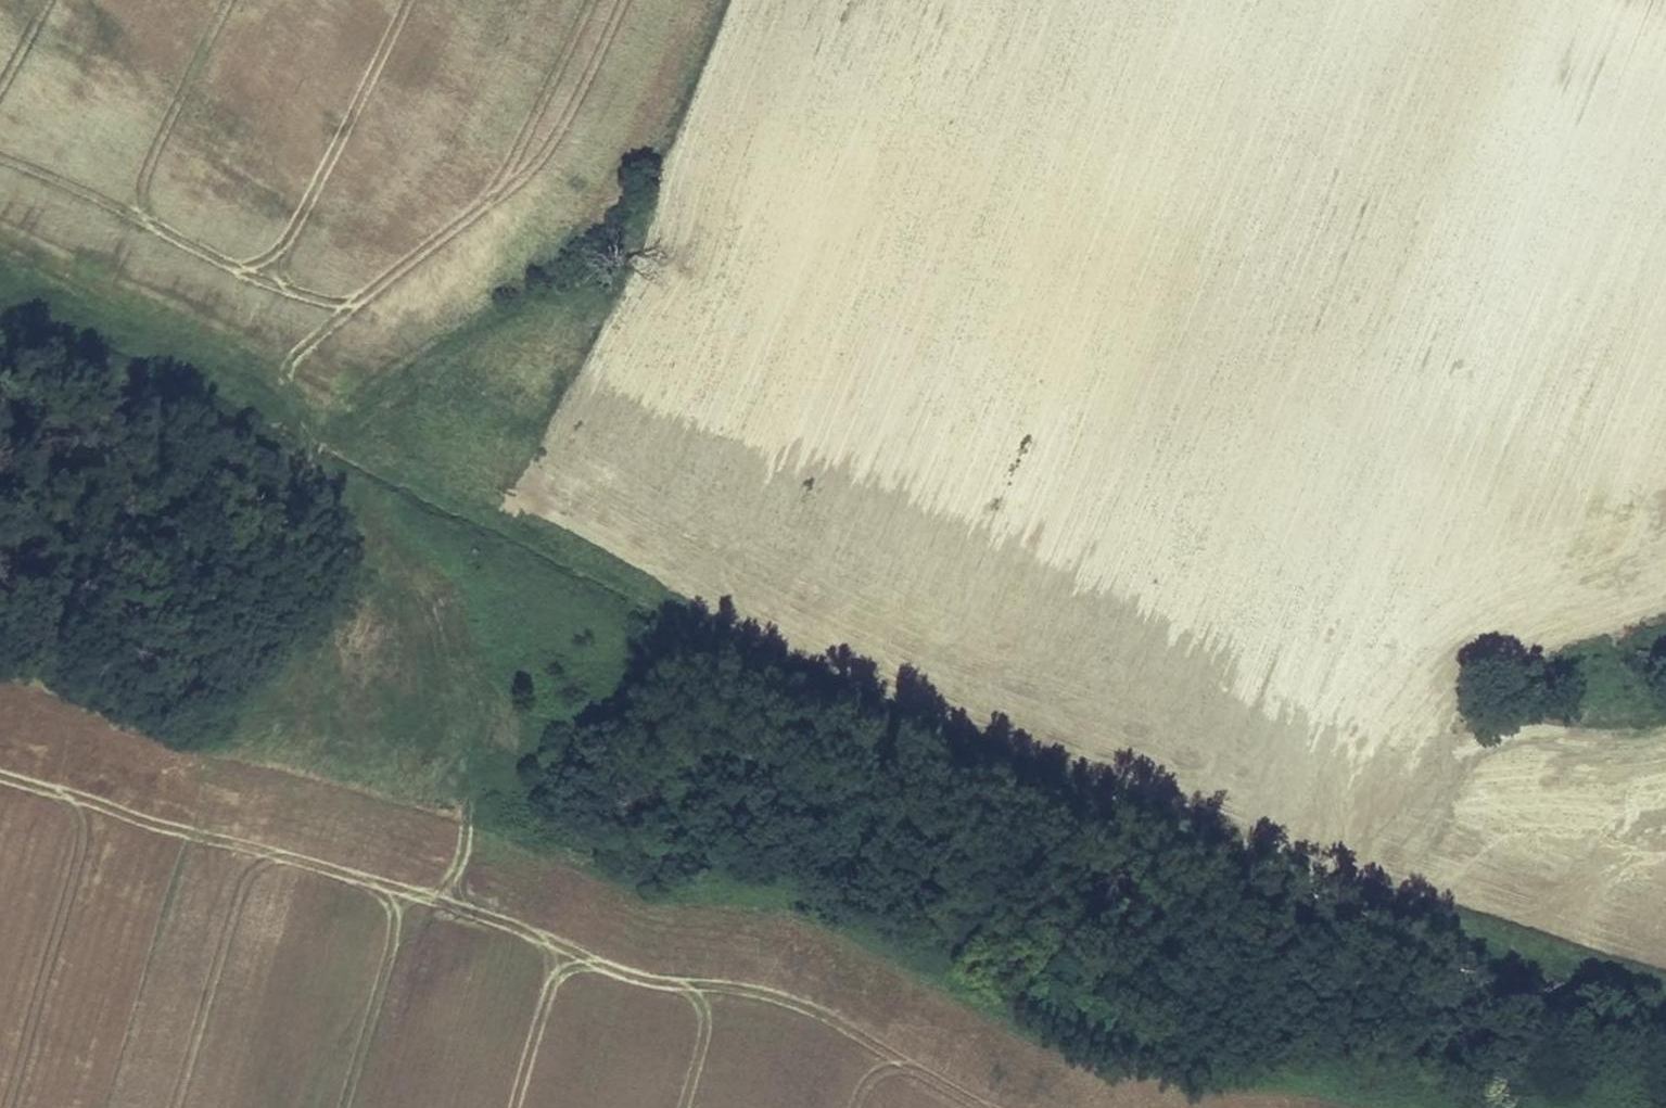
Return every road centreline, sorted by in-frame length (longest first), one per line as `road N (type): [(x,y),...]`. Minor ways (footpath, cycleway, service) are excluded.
road 1 (track): [(1665,690),(1483,711),(1445,735),(1379,849)]

